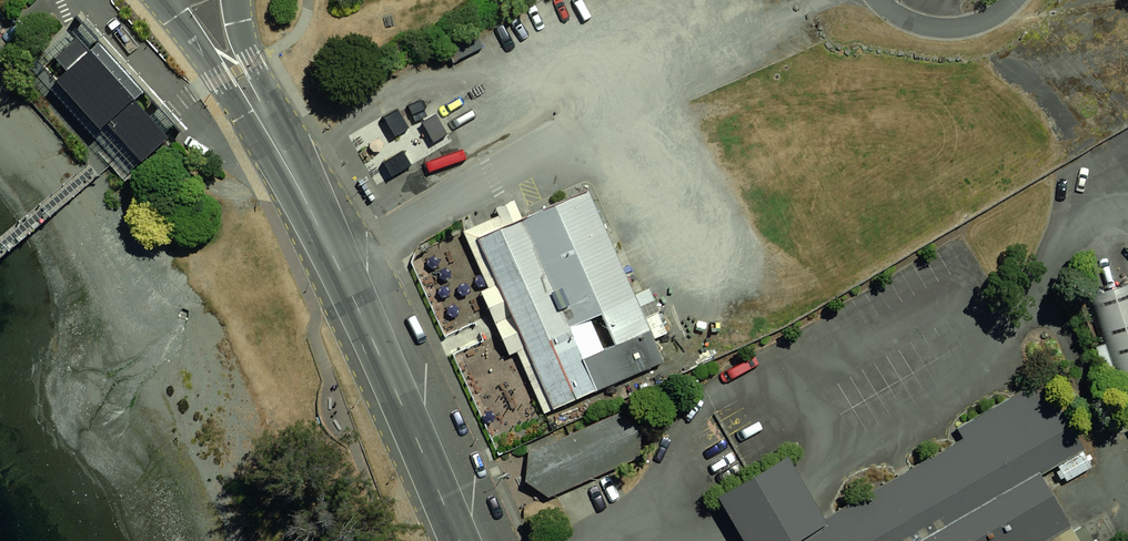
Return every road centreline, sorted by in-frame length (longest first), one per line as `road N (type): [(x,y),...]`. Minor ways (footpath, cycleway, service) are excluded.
road 1 (residential): [(288,168),(460,540)]
road 2 (residential): [(288,168),(259,149),(167,0)]
road 3 (residential): [(235,0),(288,133),(288,168)]
road 4 (unclassified): [(1014,0),(989,18),(953,26),(915,21),(886,0)]

